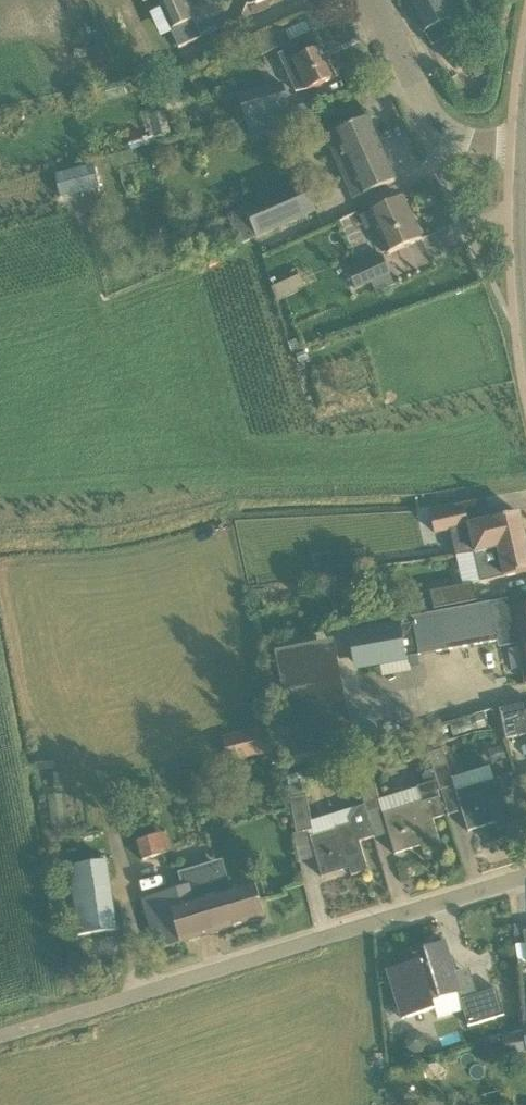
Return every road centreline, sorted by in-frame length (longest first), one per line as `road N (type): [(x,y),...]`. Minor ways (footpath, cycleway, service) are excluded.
road 1 (unclassified): [(525,873),(0,1037)]
road 2 (residential): [(525,149),(443,128),(376,0)]

